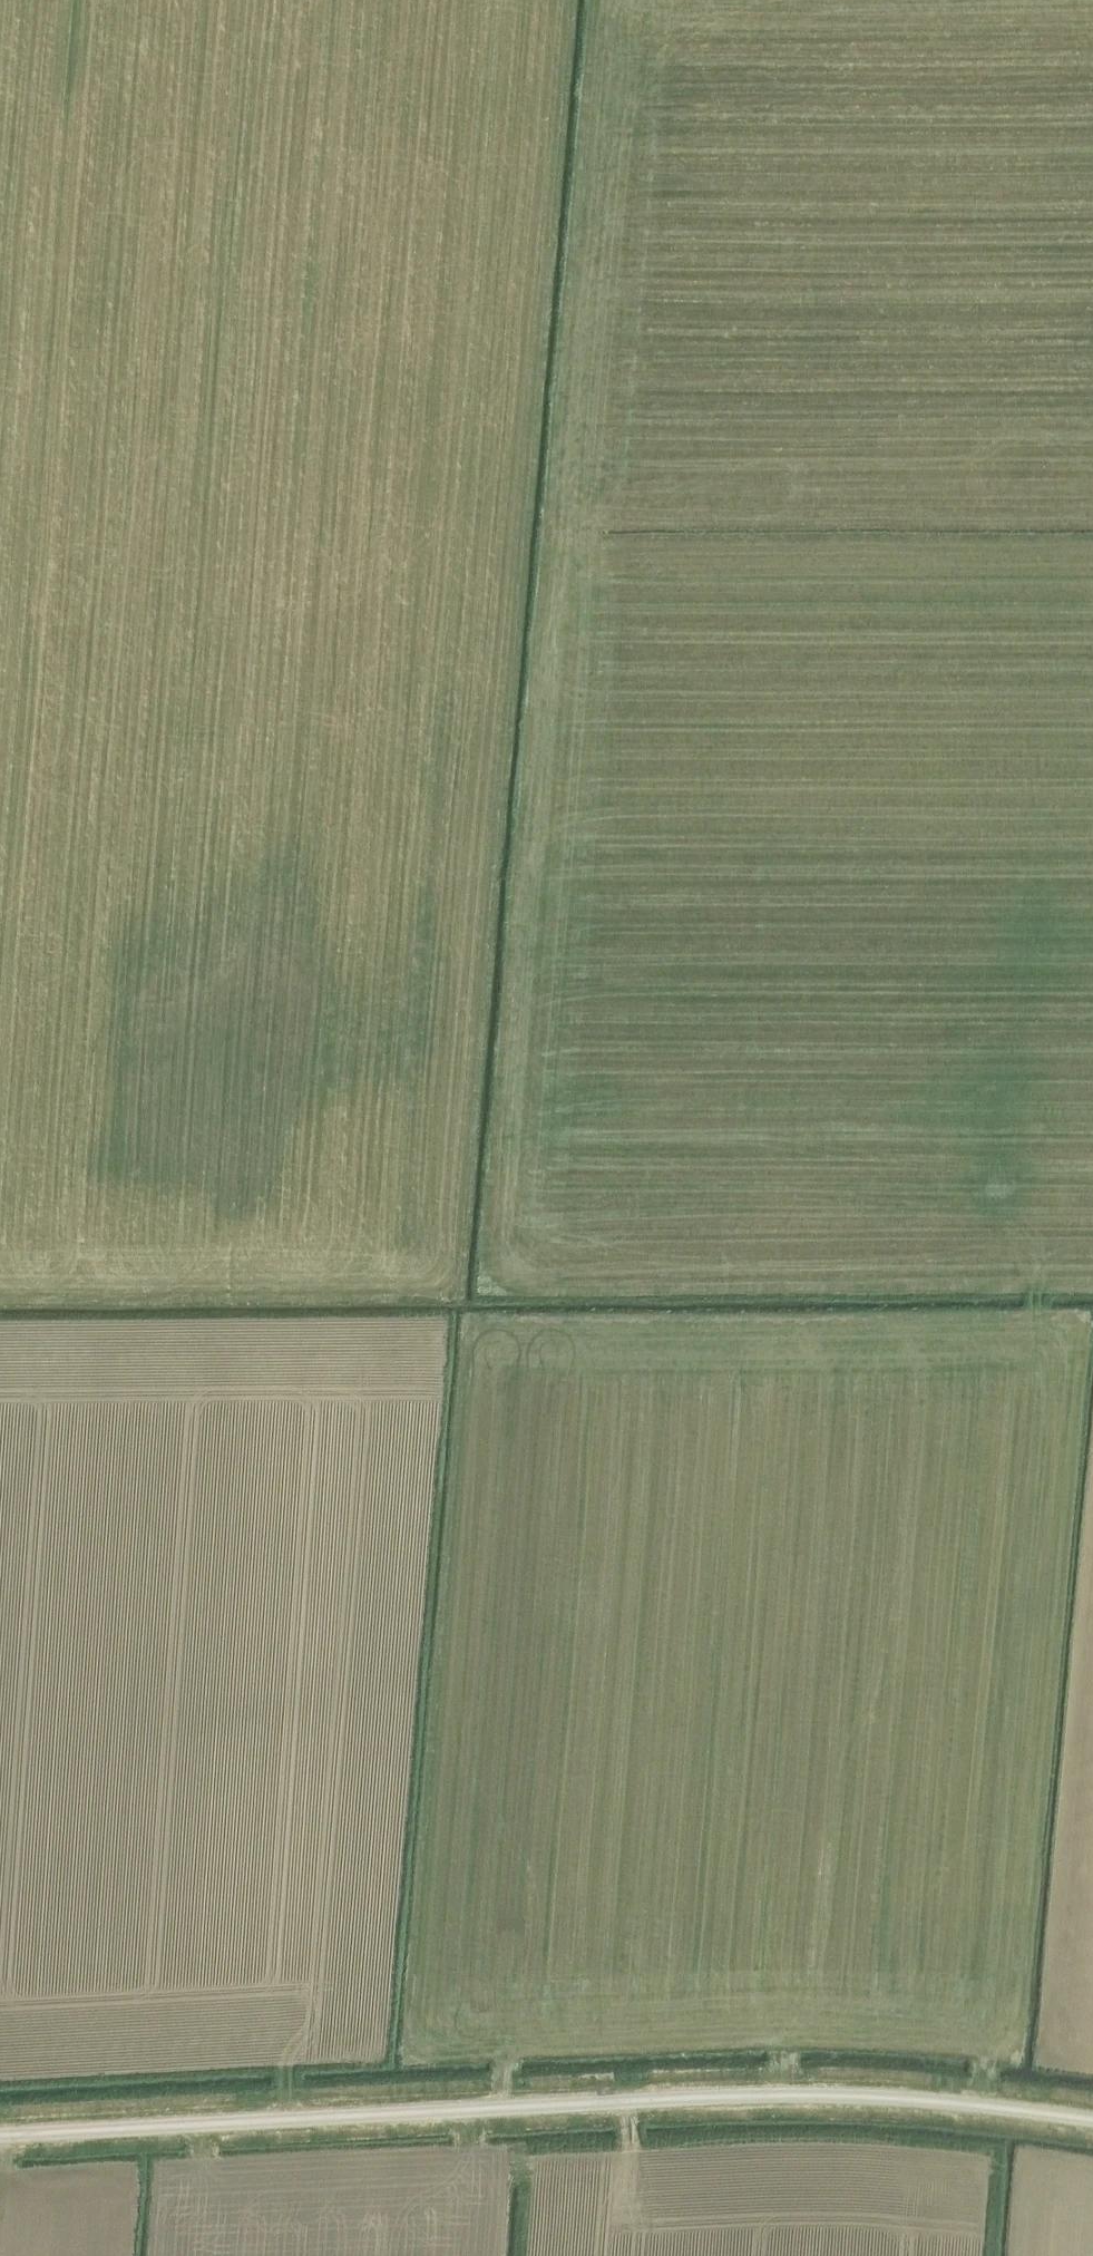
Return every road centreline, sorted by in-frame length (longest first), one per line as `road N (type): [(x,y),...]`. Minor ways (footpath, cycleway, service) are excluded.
road 1 (unclassified): [(1092,2120),(790,2095),(0,2136)]

